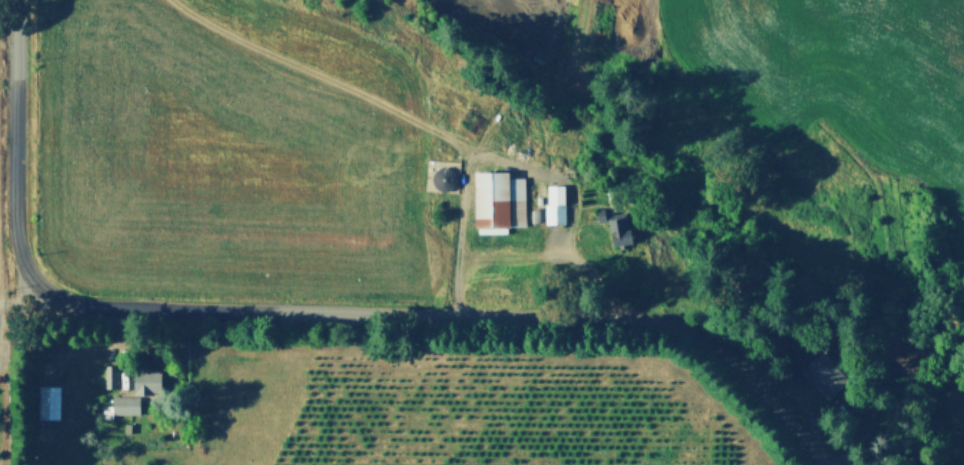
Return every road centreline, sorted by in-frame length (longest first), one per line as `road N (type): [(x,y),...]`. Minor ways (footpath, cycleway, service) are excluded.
road 1 (residential): [(827,464),(712,352),(651,326),(96,310),(59,301),(24,261),(18,224),(17,0)]
road 2 (track): [(472,163),(439,131),(231,37),(173,0)]

